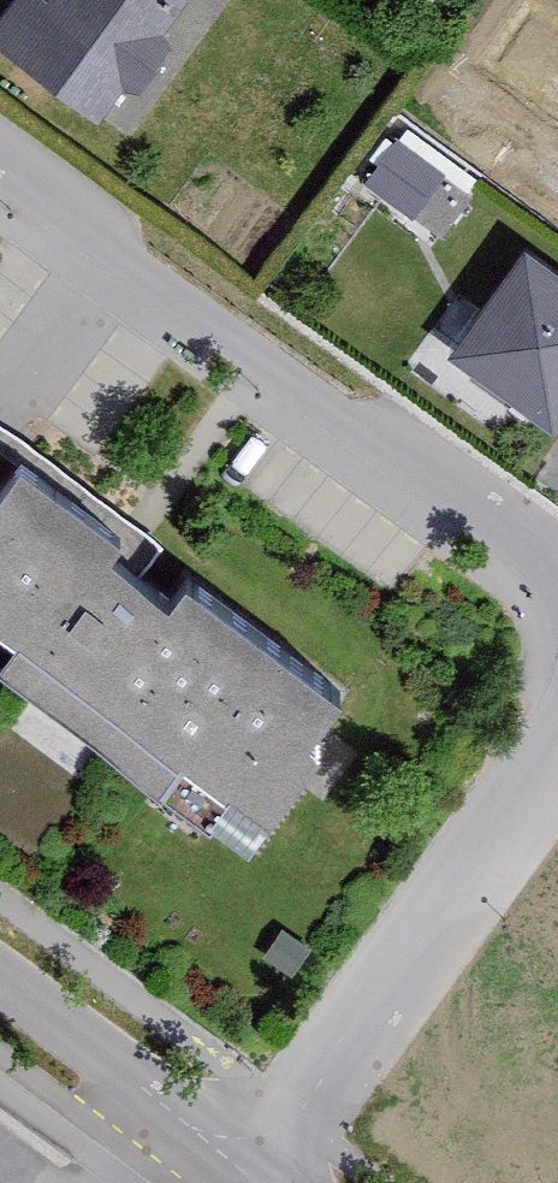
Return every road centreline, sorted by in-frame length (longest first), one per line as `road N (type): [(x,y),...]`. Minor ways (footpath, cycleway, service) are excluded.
road 1 (residential): [(557,568),(0,159)]
road 2 (residential): [(241,1175),(557,754)]
road 3 (residential): [(0,994),(241,1175)]

